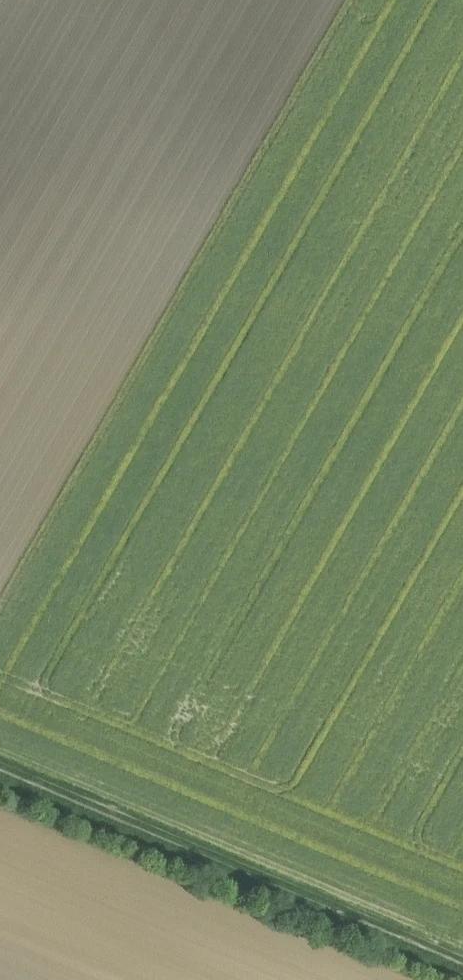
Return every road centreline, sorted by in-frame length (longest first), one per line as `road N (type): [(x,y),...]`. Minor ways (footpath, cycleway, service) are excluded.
road 1 (track): [(462,957),(0,764)]

